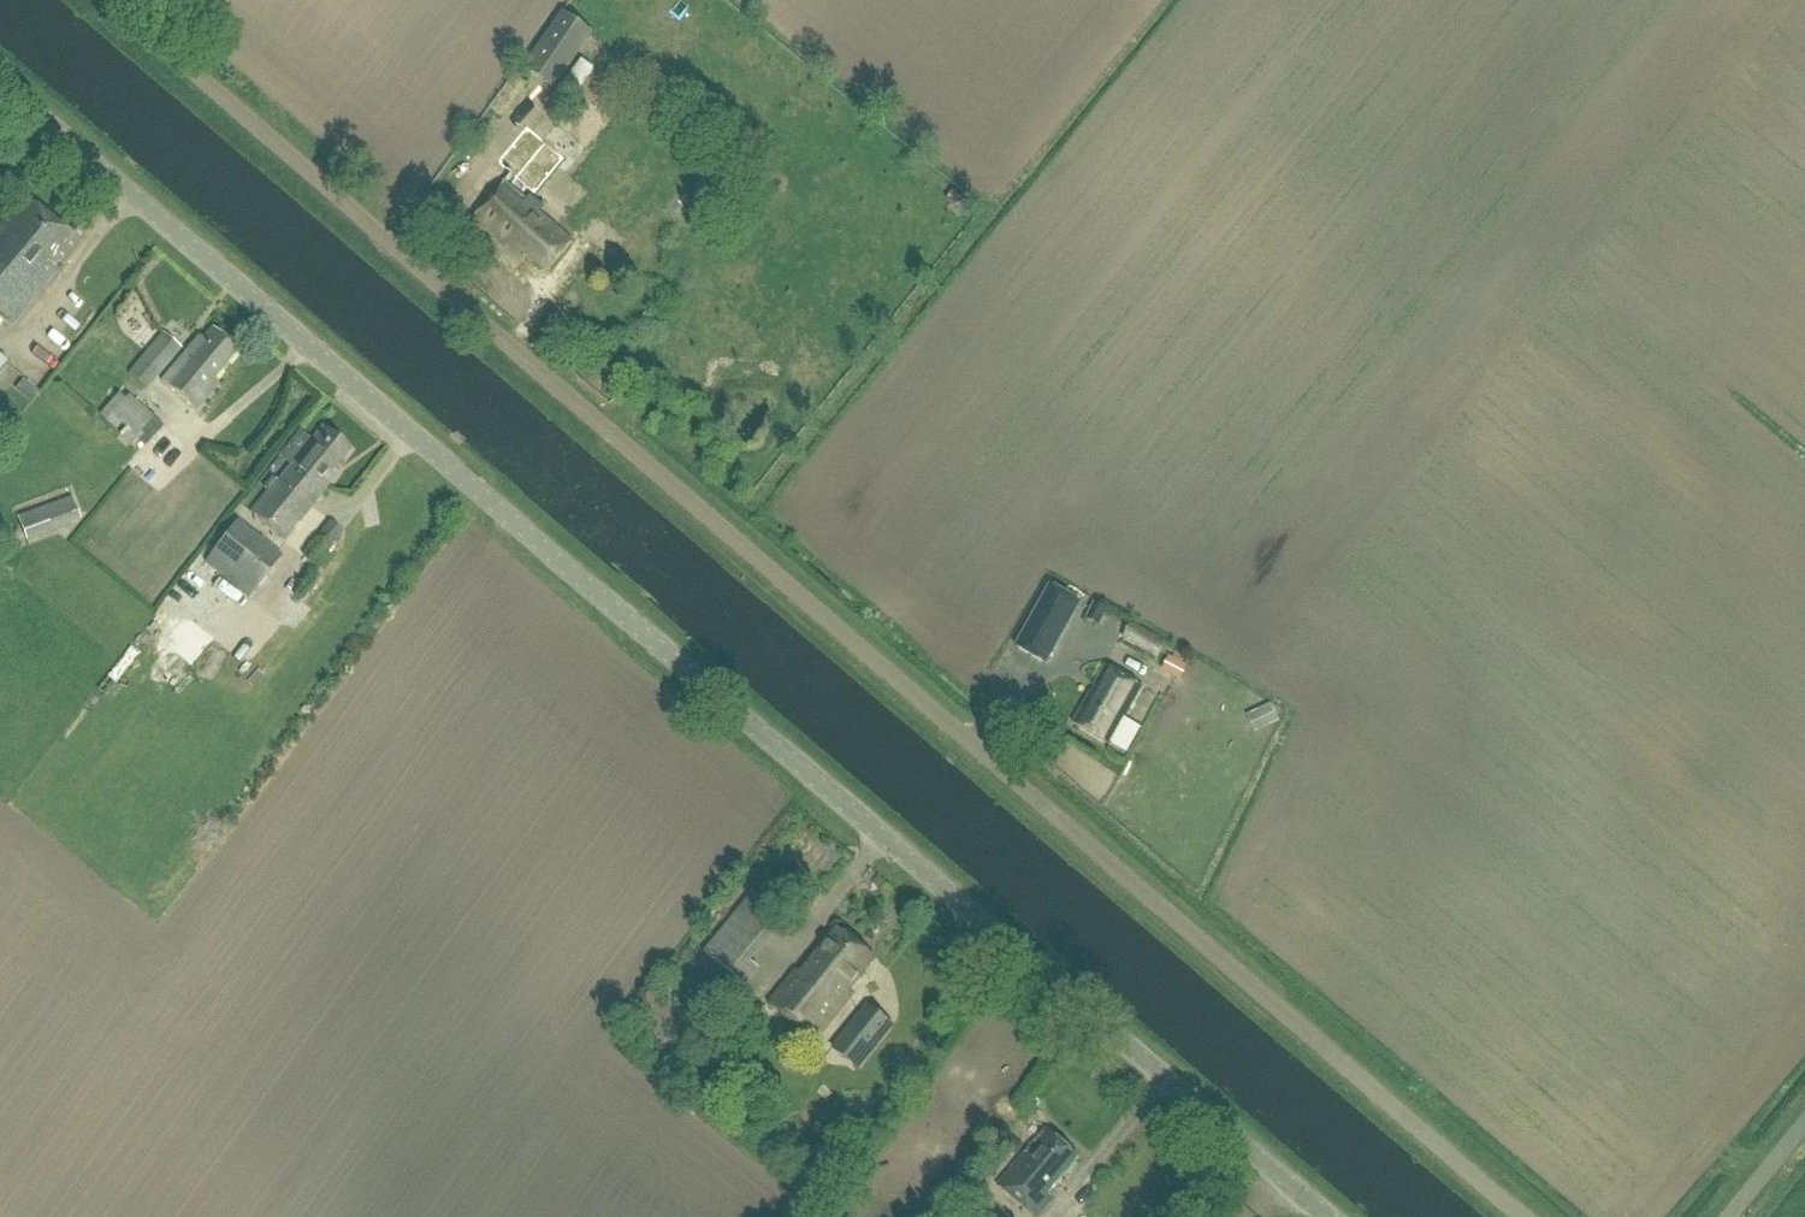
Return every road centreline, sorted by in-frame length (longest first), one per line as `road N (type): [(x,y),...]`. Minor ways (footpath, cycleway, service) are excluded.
road 1 (unclassified): [(1527,1216),(105,0)]
road 2 (tertiary): [(1325,1216),(0,84)]
road 3 (unclassified): [(1729,1216),(1804,1124)]

